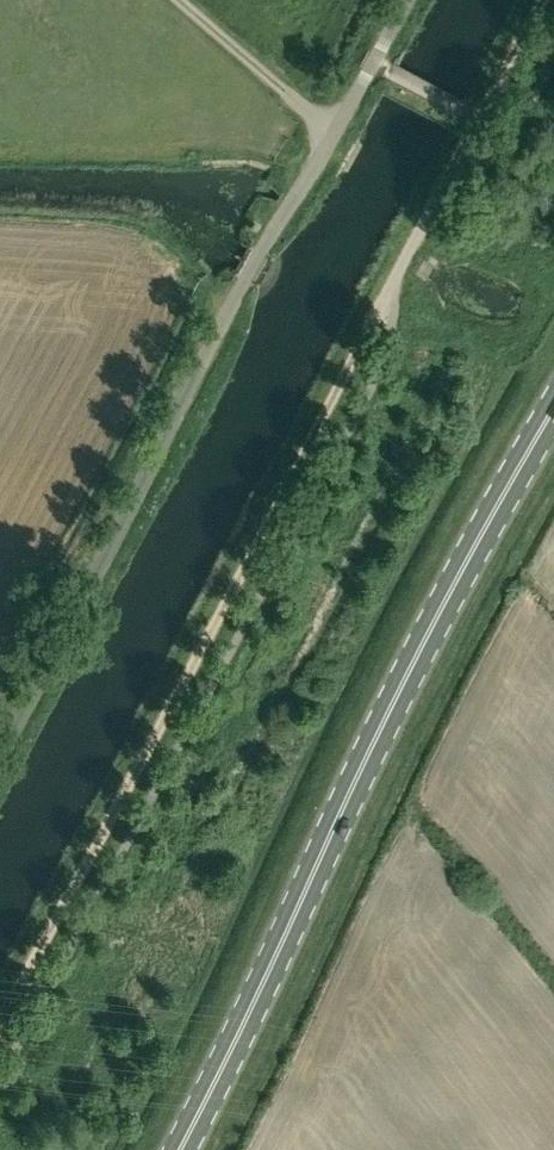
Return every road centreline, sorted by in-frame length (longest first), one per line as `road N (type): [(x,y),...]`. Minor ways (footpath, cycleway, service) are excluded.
road 1 (unclassified): [(0,754),(262,251),(407,0)]
road 2 (track): [(392,283),(0,1019)]
road 3 (primary): [(553,414),(429,630),(180,1149)]
road 4 (track): [(544,0),(418,233)]

